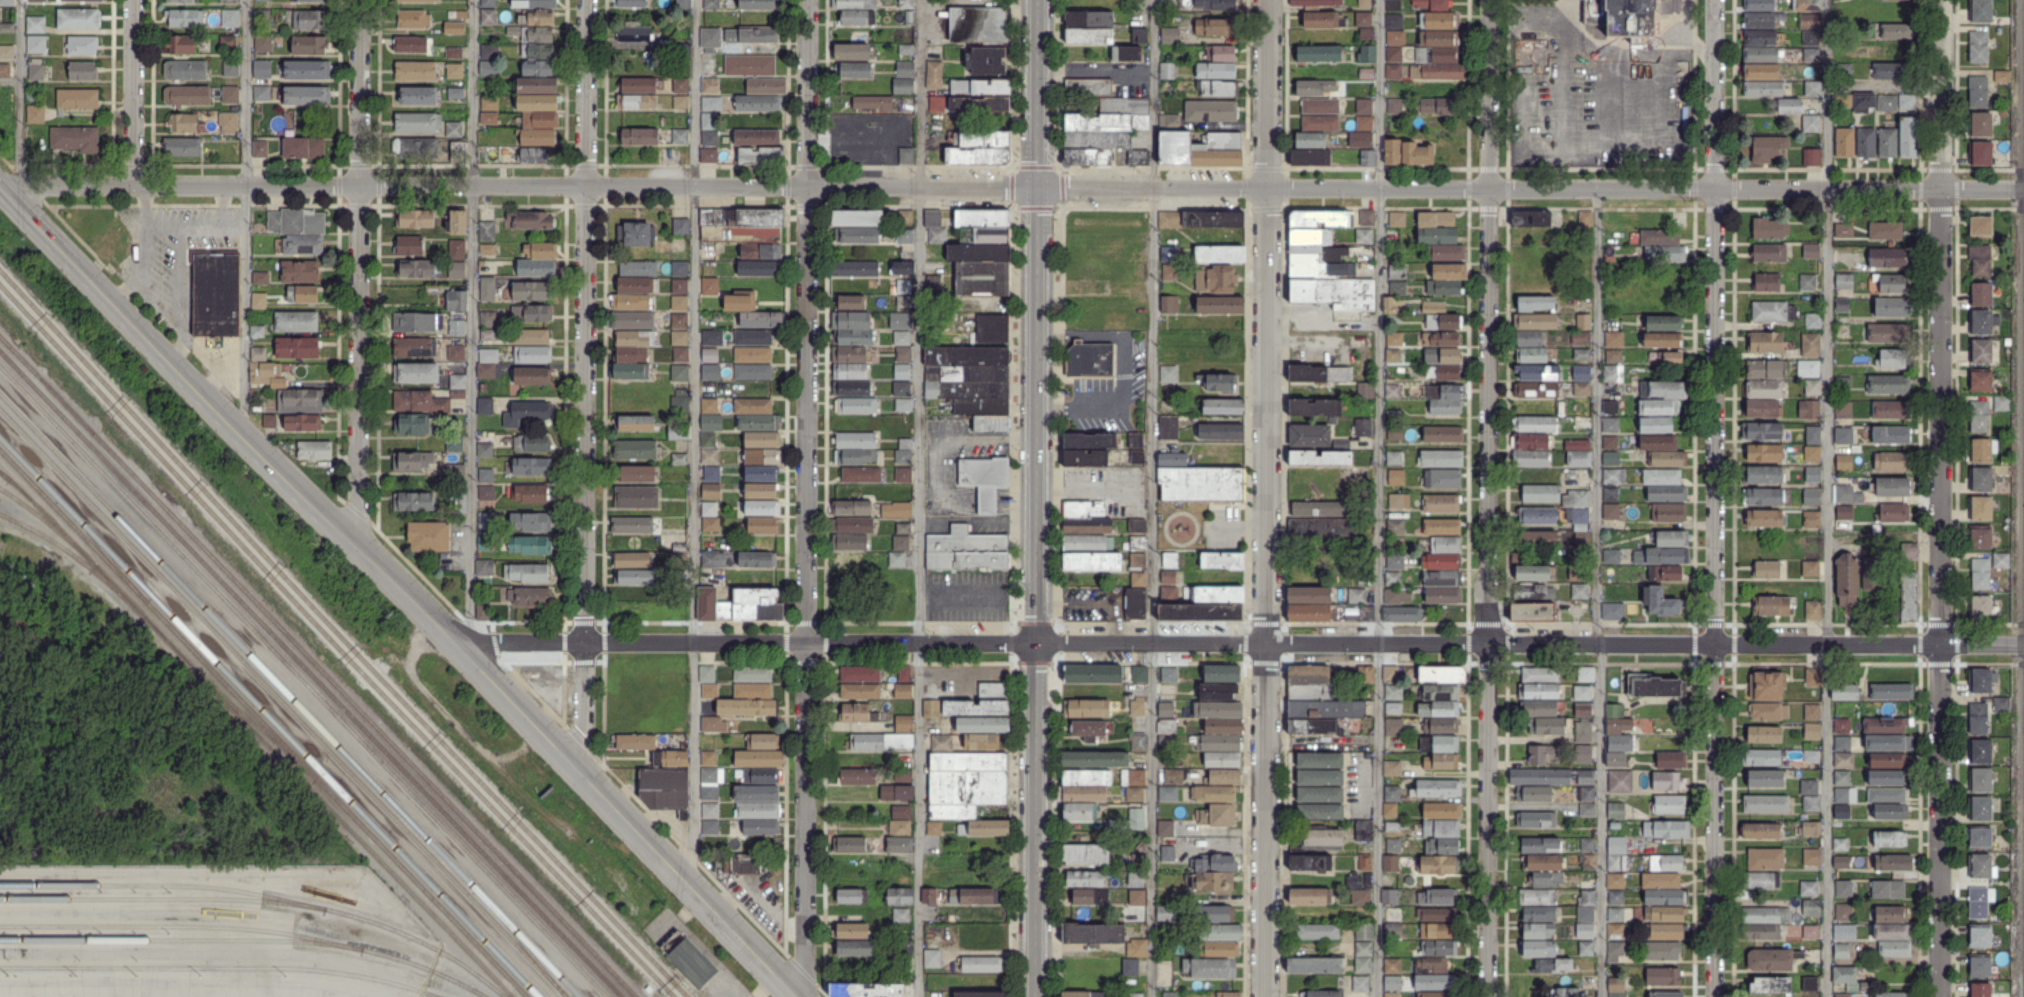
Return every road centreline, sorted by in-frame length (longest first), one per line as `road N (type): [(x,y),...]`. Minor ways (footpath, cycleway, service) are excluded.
road 1 (tertiary): [(451,645),(1939,643)]
road 2 (secondary): [(798,996),(0,188)]
road 3 (residential): [(0,184),(1036,186)]
road 4 (residential): [(804,996),(808,0)]
road 5 (residential): [(1265,996),(1267,0)]
road 6 (residential): [(1488,996),(1489,0)]
road 7 (tertiary): [(1036,0),(1036,996)]
road 8 (residential): [(1715,0),(1715,996)]
road 9 (residential): [(1036,186),(2023,189)]
road 10 (residential): [(1941,188),(1941,996)]
road 11 (residential): [(587,0),(583,775)]
road 12 (residential): [(359,0),(353,547)]
road 13 (residential): [(1939,0),(1941,188)]
road 14 (residential): [(133,185),(133,0)]

